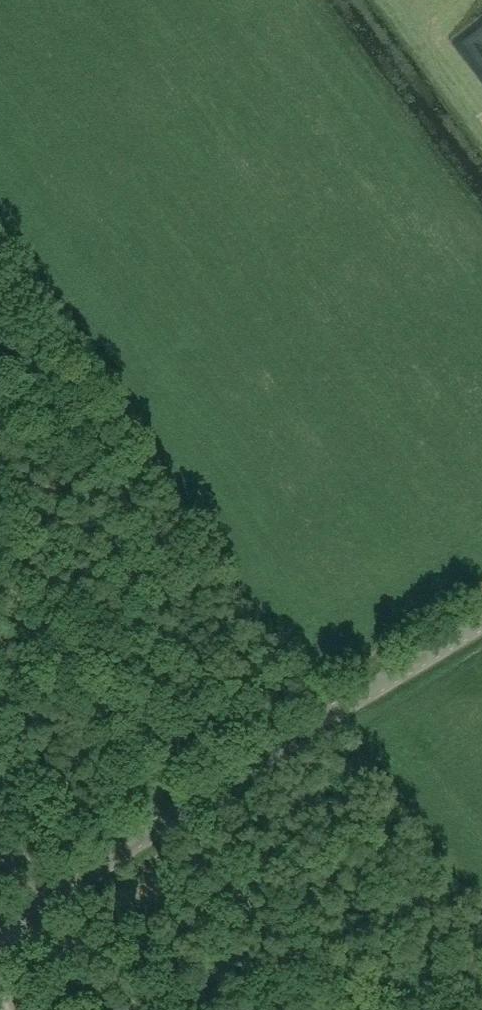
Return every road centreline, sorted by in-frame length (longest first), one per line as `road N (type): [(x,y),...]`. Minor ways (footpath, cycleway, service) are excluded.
road 1 (unclassified): [(0,941),(320,719),(481,623)]
road 2 (track): [(114,1009),(37,913)]

